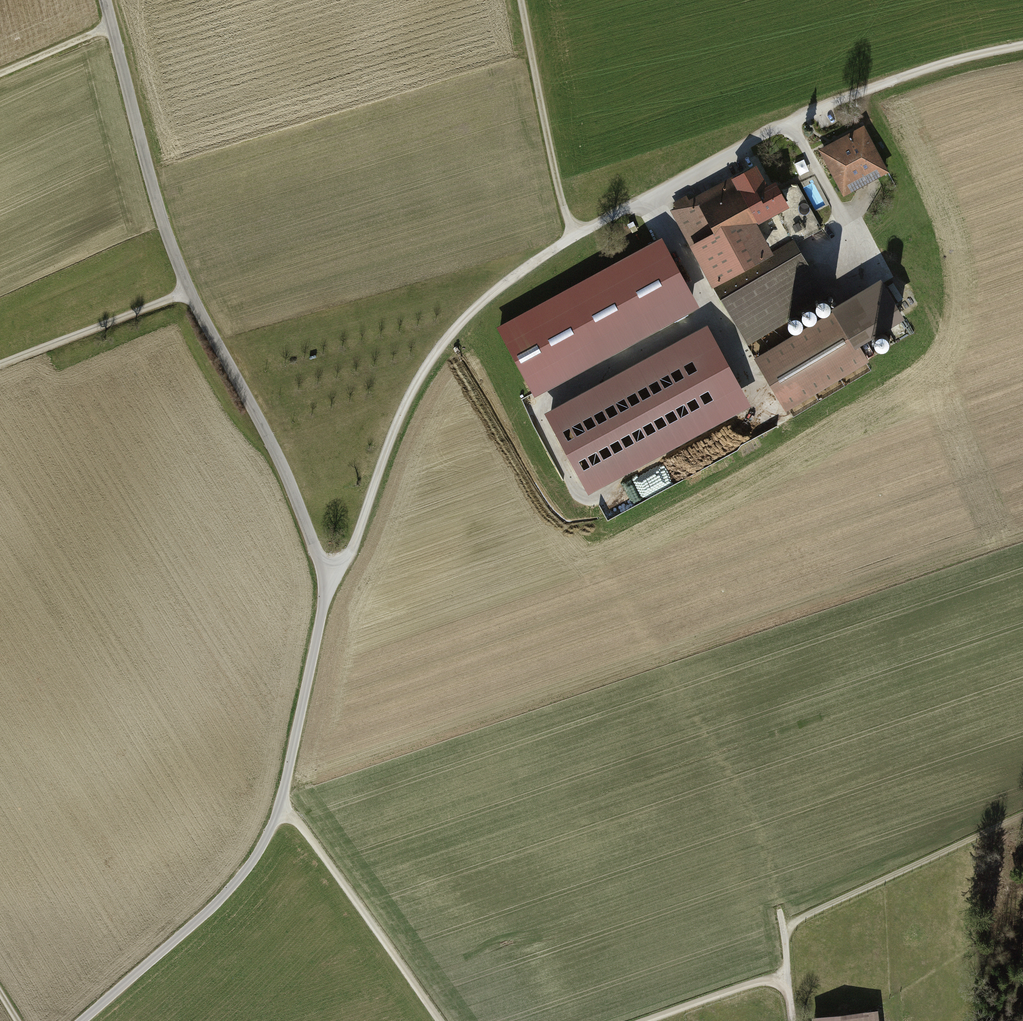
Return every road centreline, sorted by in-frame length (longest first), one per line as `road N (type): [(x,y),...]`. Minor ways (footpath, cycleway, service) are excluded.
road 1 (unclassified): [(81,1020),(214,905),(258,853),(281,806),(325,596),(321,563),(276,449),(172,250),(105,0)]
road 2 (track): [(324,578),(350,555),(411,390),(445,340),(502,290),(575,237),(793,124),(968,57),(1022,47)]
road 3 (track): [(281,806),(440,1020)]
road 4 (track): [(735,414),(767,396),(652,197)]
road 5 (track): [(785,926),(1022,819)]
road 6 (track): [(575,237),(521,0)]
road 7 (track): [(0,366),(190,292)]
road 8 (track): [(793,124),(844,219),(809,245),(832,282)]
road 9 (track): [(651,1020),(788,978)]
road 10 (track): [(0,75),(112,28)]

